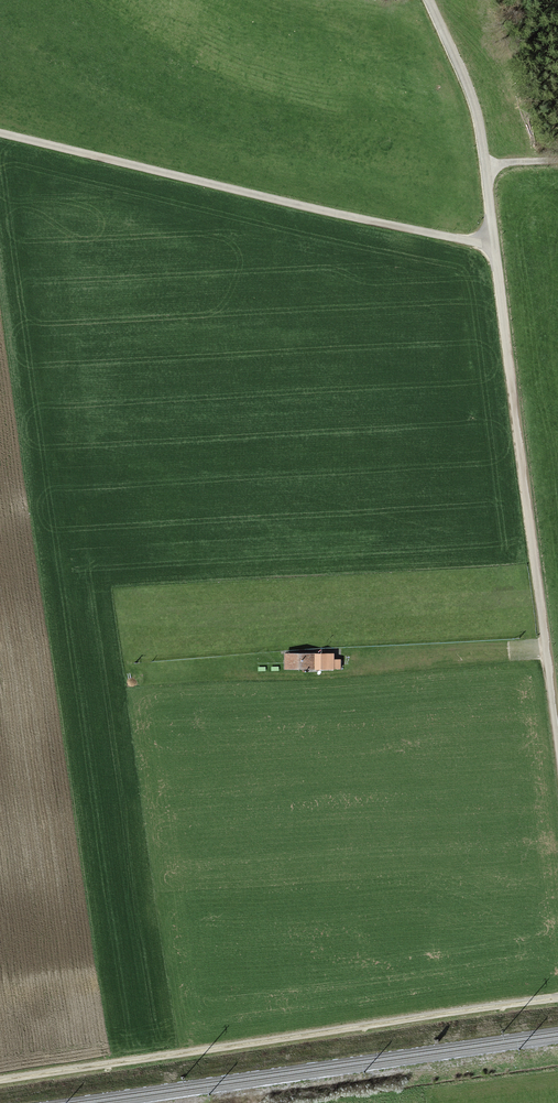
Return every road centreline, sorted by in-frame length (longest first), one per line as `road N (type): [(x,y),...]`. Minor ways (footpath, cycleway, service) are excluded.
road 1 (track): [(557,742),(486,166),(472,100),(426,0)]
road 2 (unclassified): [(0,1080),(557,997)]
road 3 (track): [(0,136),(493,243)]

